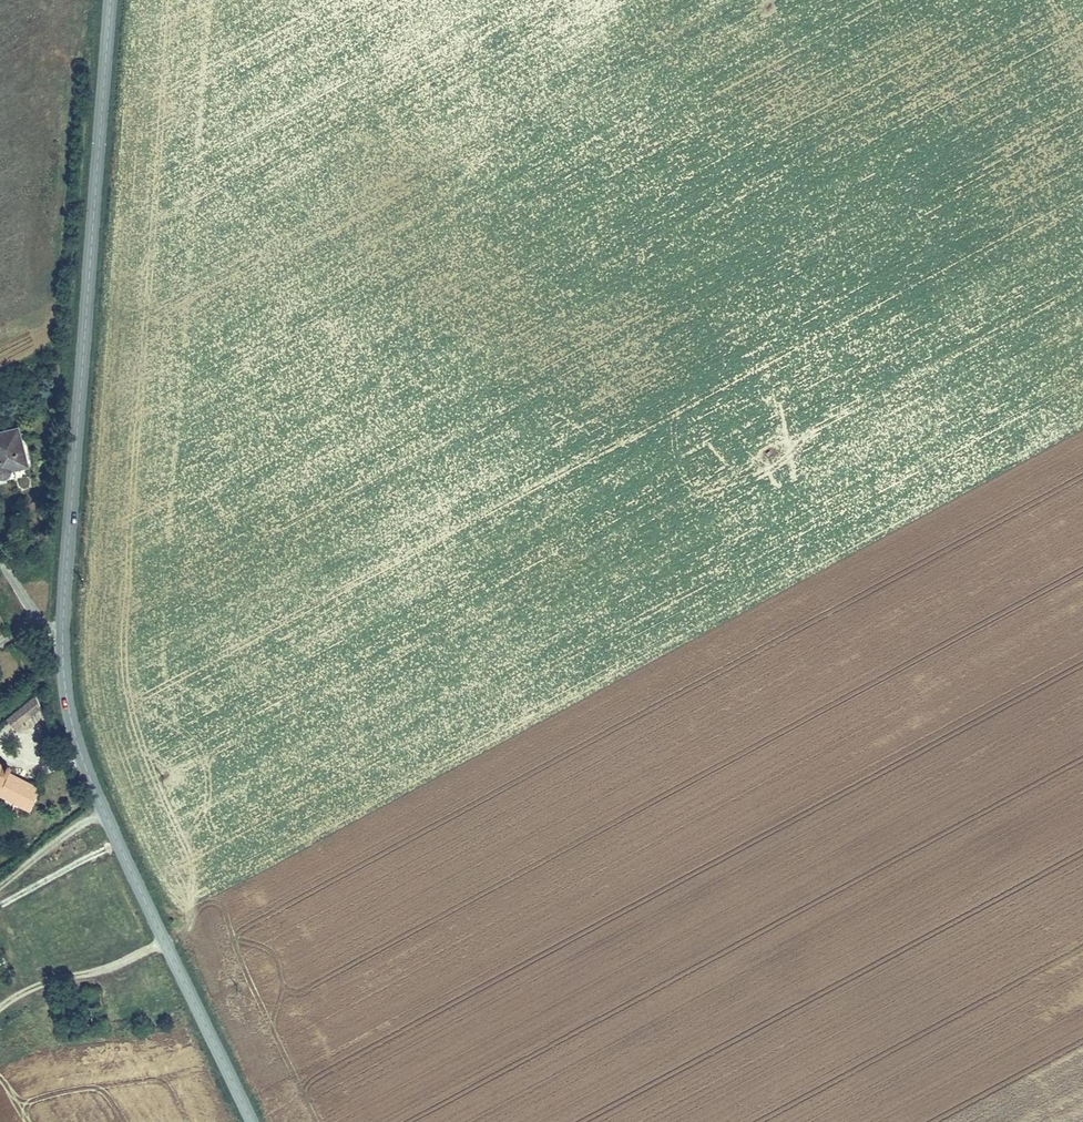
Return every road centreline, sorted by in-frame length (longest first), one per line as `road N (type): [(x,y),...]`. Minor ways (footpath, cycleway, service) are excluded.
road 1 (tertiary): [(111,0),(63,638)]
road 2 (tertiary): [(63,638),(65,686),(88,771),(254,1121)]

